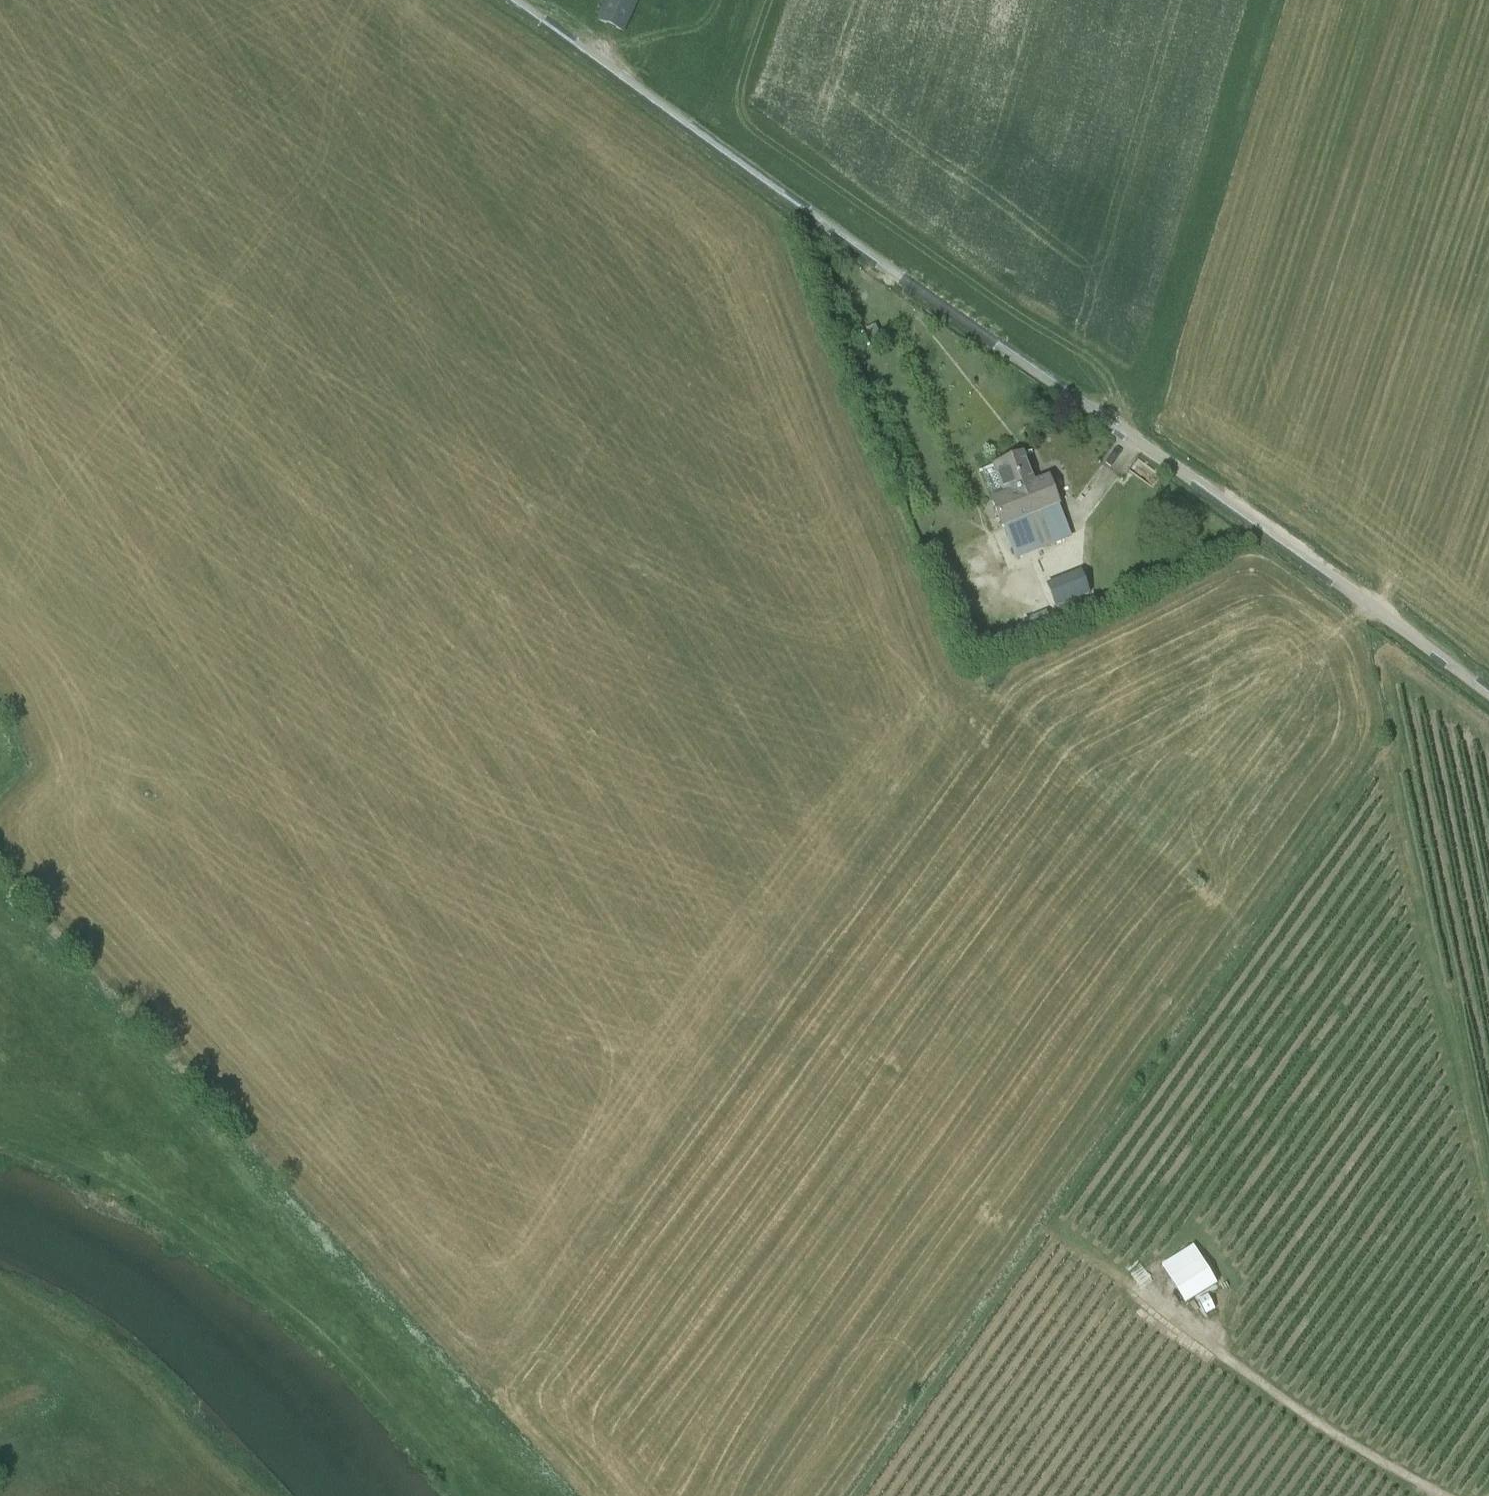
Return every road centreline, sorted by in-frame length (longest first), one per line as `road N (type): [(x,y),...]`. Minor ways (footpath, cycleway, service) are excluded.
road 1 (unclassified): [(1488,692),(512,0)]

